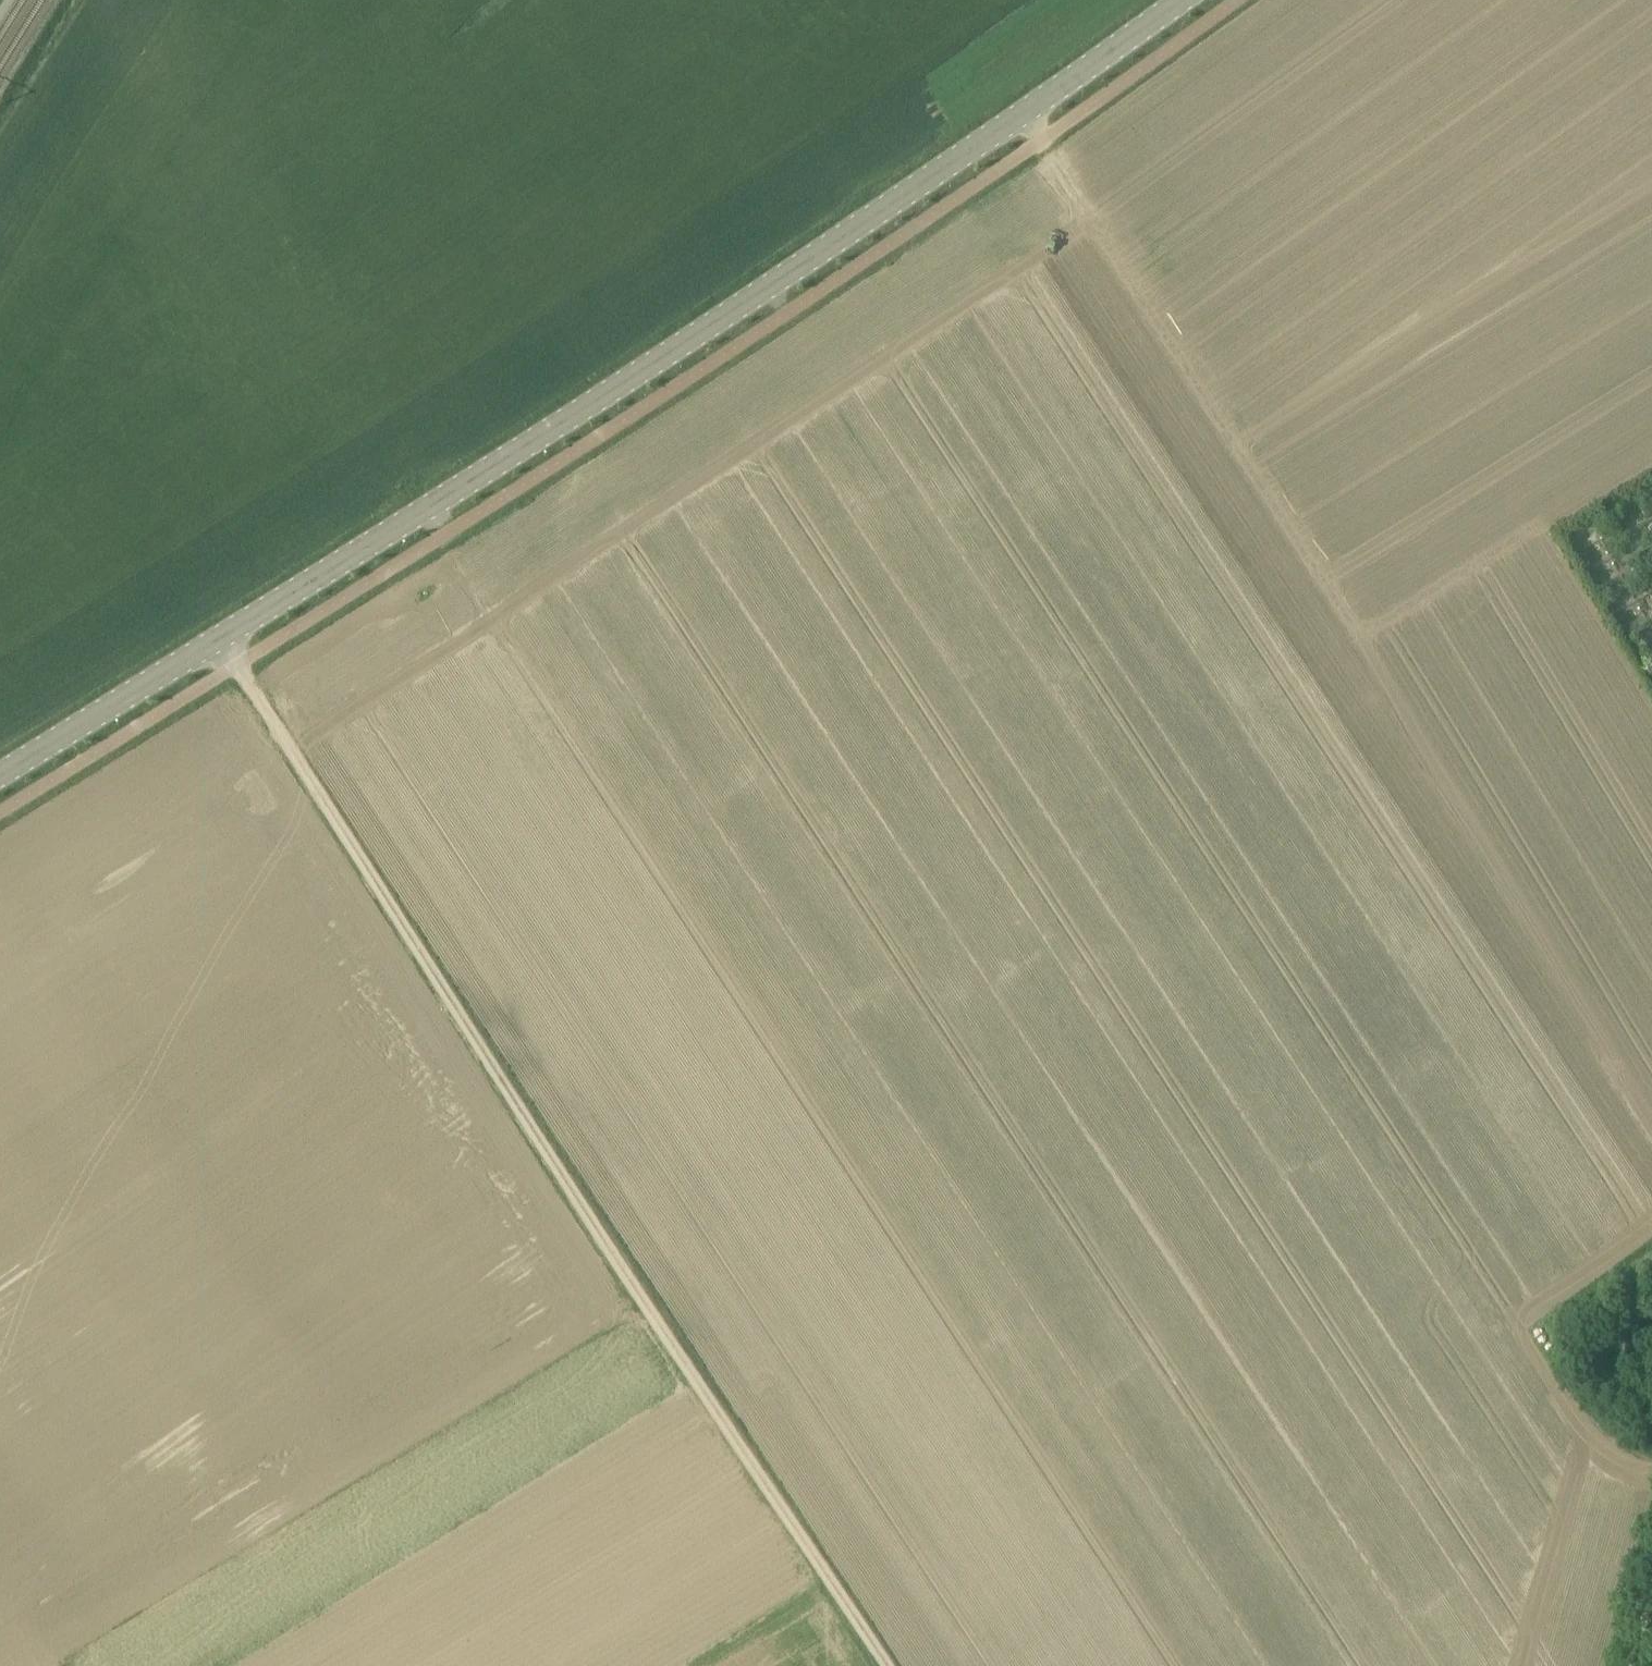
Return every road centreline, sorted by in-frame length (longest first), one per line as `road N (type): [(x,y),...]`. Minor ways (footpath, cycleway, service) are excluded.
road 1 (unknown): [(0,775),(849,239),(1187,0)]
road 2 (track): [(889,1665),(676,1355),(240,663)]

